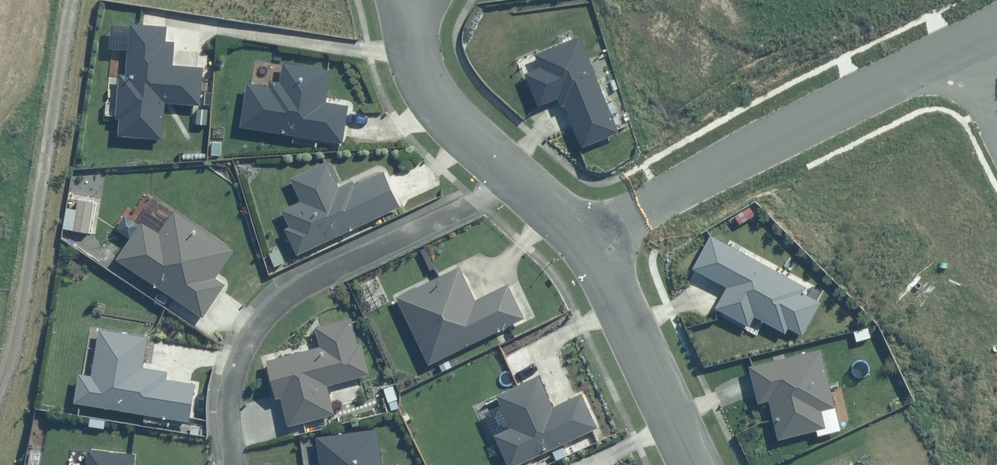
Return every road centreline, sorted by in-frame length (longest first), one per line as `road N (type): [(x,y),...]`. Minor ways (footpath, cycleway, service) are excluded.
road 1 (residential): [(513,173),(467,206),(279,302),(252,333),(236,371),(229,415),(236,464)]
road 2 (residential): [(961,54),(676,200)]
road 3 (residential): [(694,464),(594,247)]
road 4 (residential): [(513,173),(432,94),(415,53),(411,0)]

